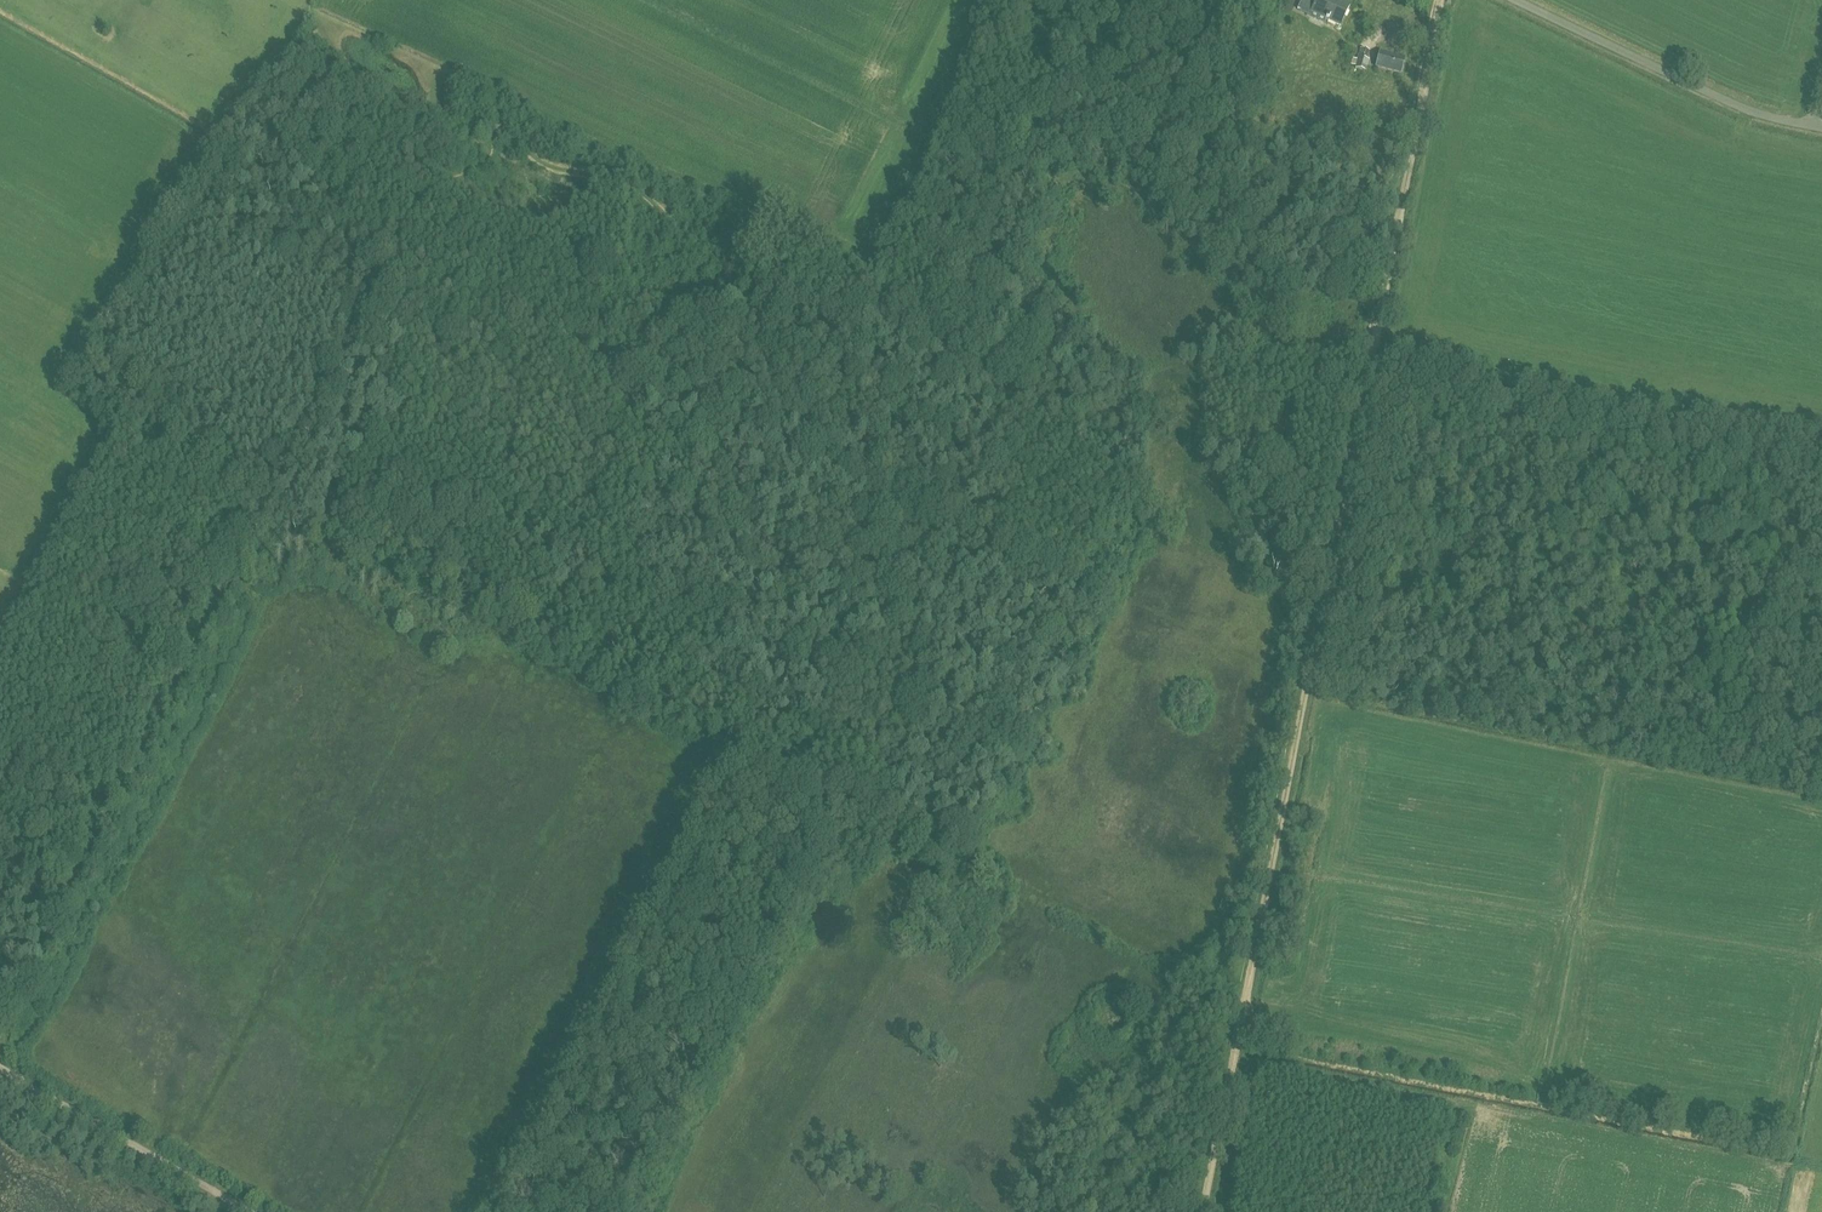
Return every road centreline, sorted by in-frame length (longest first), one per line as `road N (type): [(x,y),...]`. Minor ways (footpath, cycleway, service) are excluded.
road 1 (track): [(1202,1211),(1385,300)]
road 2 (unclassified): [(1821,128),(1737,107),(1514,0)]
road 3 (track): [(1385,300),(1445,0)]
road 4 (track): [(0,1069),(249,1211)]

